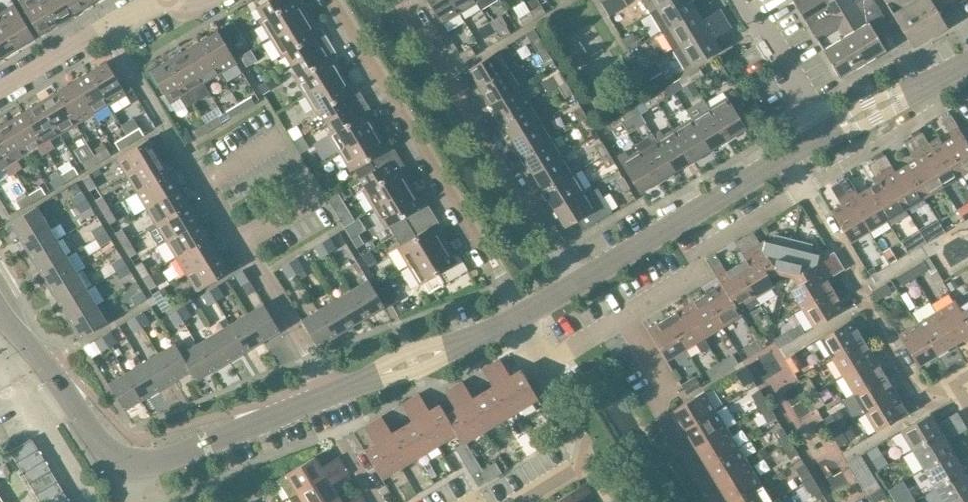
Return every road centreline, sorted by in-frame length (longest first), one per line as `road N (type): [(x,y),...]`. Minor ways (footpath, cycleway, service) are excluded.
road 1 (residential): [(320,398),(311,358),(108,24)]
road 2 (residential): [(524,313),(333,0)]
road 3 (residential): [(572,285),(401,0)]
road 4 (residential): [(550,359),(693,273),(698,255),(806,190)]
road 5 (residential): [(955,383),(923,402),(806,190)]
road 6 (unclassified): [(572,285),(787,157)]
road 7 (unclassified): [(320,398),(524,313)]
road 8 (unclassified): [(0,312),(98,442),(134,463)]
road 9 (unclassified): [(134,463),(183,454),(320,398)]
road 10 (unclassified): [(825,138),(967,59)]
road 11 (residential): [(825,138),(744,0)]
road 12 (residential): [(806,190),(942,108)]
road 13 (residential): [(0,88),(108,24)]

